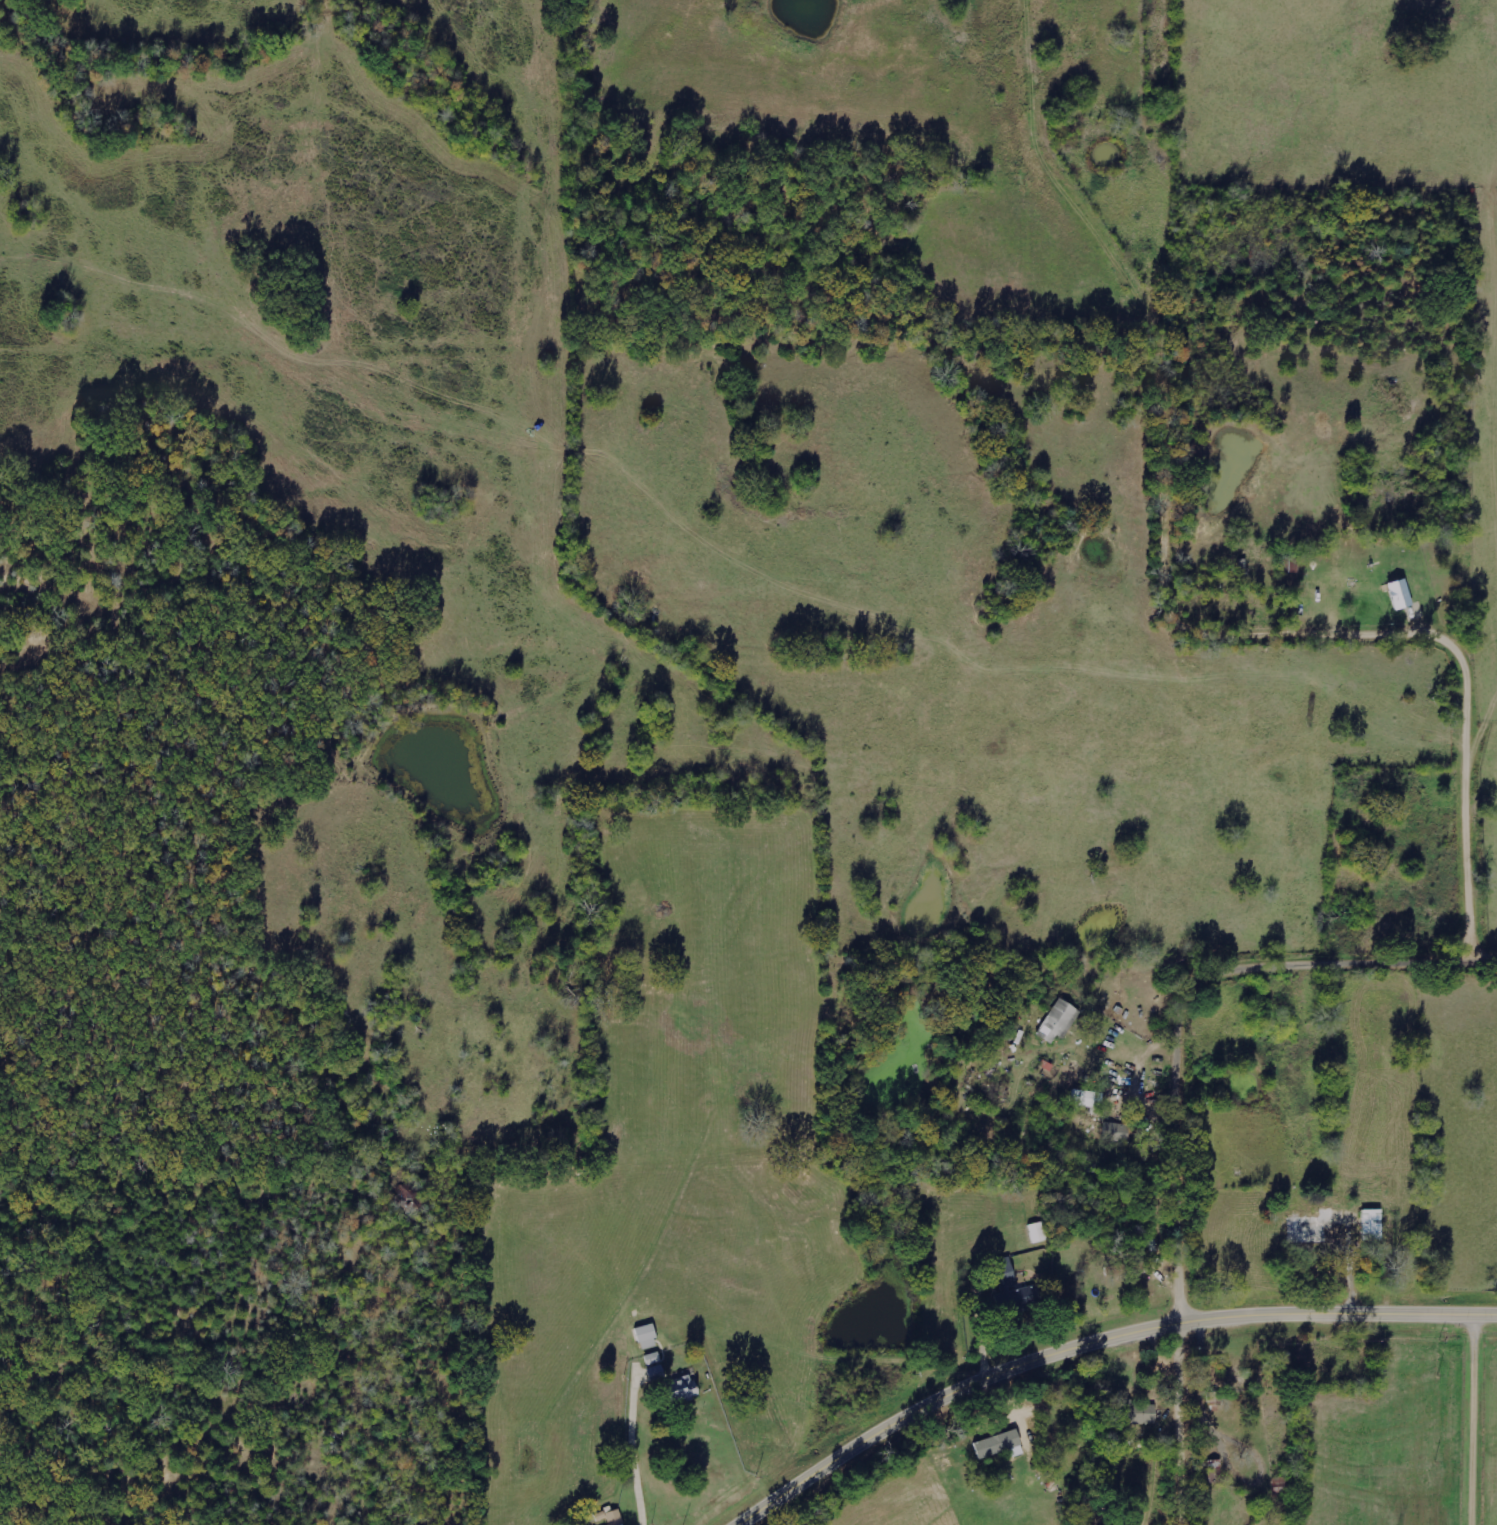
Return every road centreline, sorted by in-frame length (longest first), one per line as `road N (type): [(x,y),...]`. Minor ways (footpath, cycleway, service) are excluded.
road 1 (tertiary): [(1496,1311),(1189,1312),(1037,1355),(877,1430),(736,1524)]
road 2 (residential): [(1496,966),(1249,978),(1203,1004),(1189,1312)]
road 3 (residential): [(461,1524),(455,1208)]
road 4 (residential): [(1191,1524),(1189,1312)]

